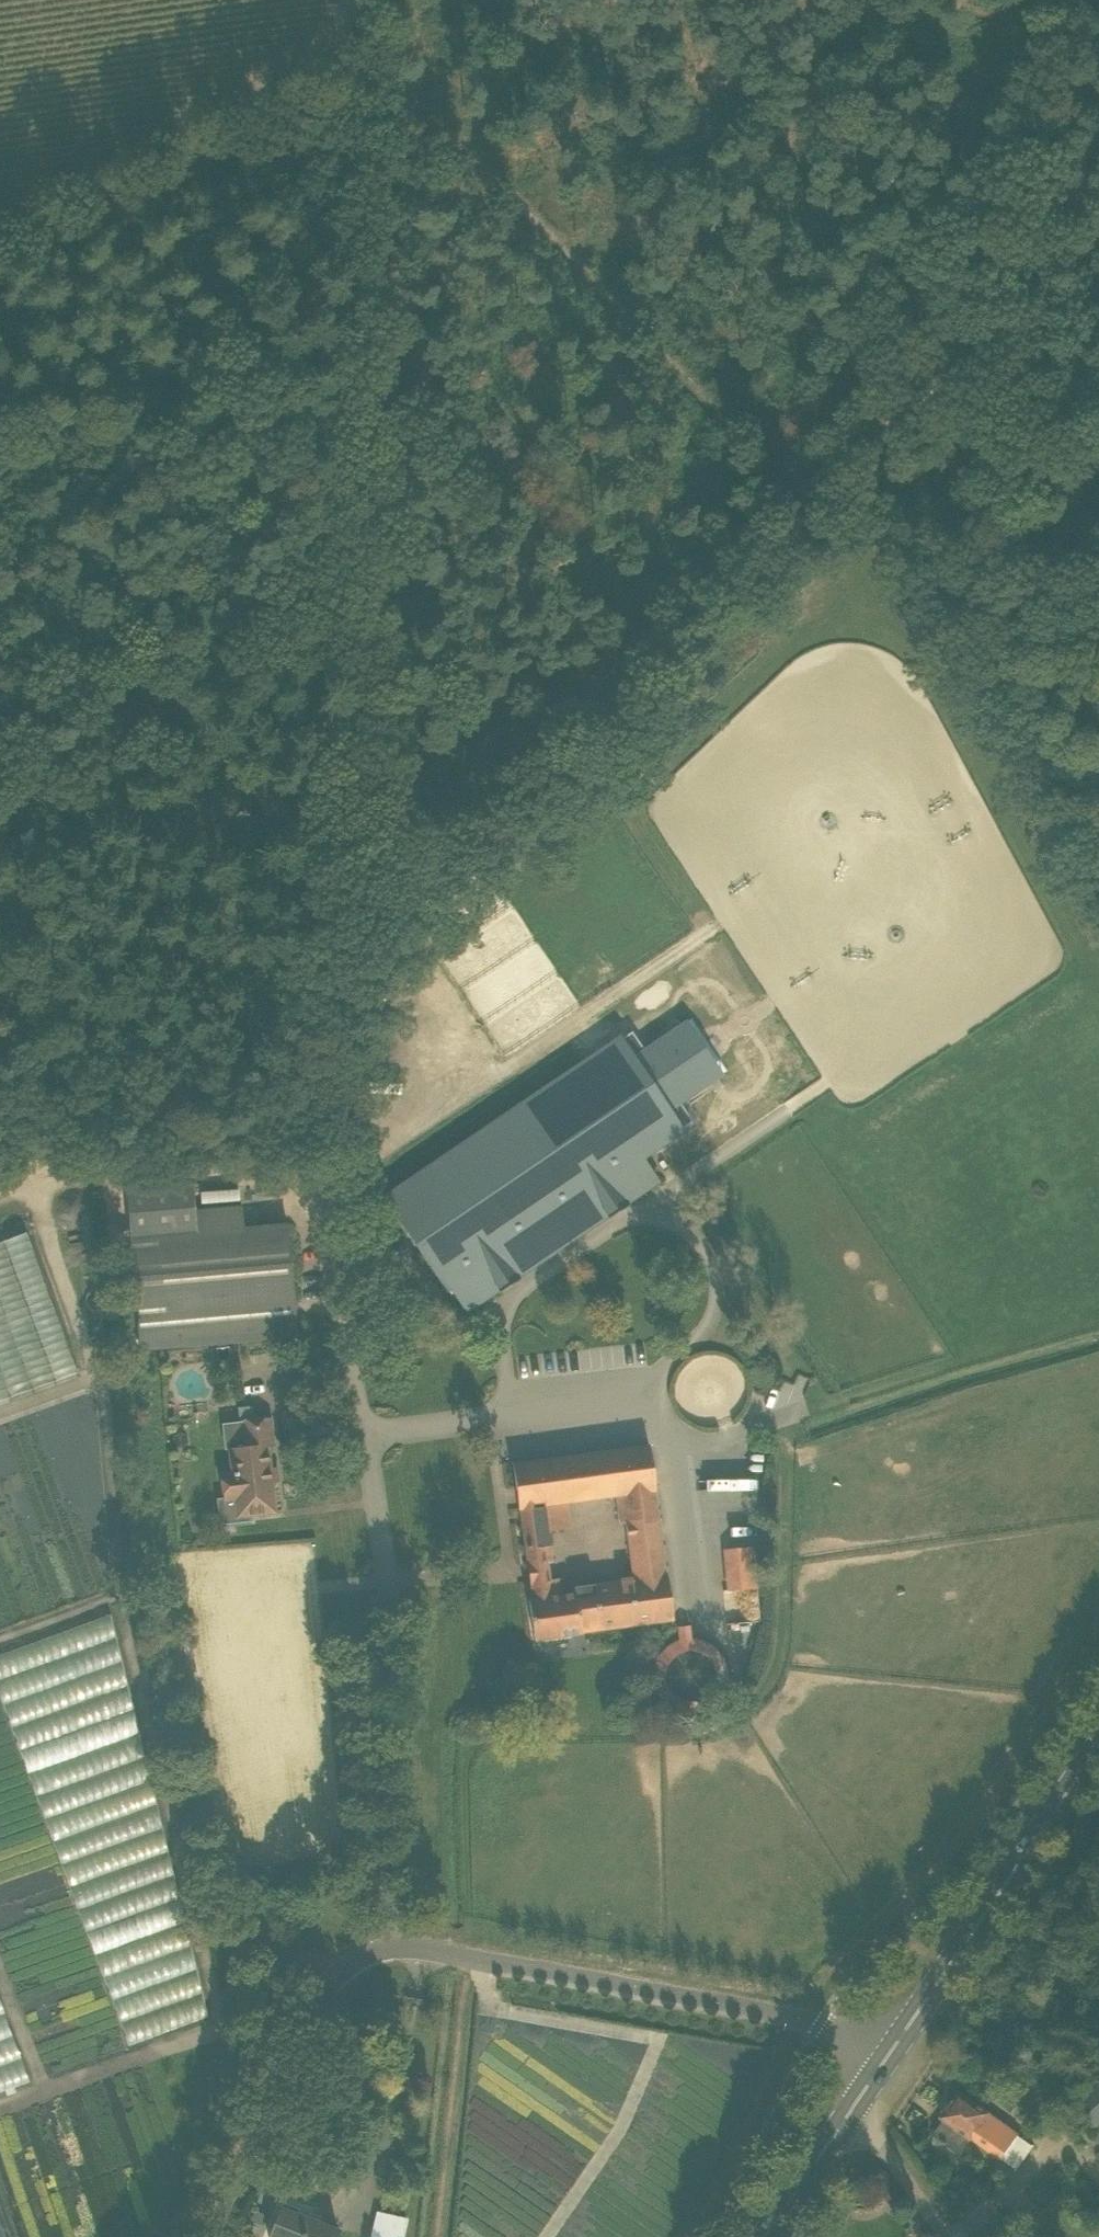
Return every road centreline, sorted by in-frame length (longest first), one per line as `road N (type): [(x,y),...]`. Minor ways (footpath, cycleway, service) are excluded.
road 1 (track): [(378,0),(364,91),(367,477),(351,958),(331,1173)]
road 2 (unclassified): [(213,2236),(332,1981),(360,1959),(398,1949),(791,2017),(882,2066)]
road 3 (primary): [(882,2066),(1098,1748)]
road 4 (unclassified): [(951,2236),(882,2145),(845,2119)]
road 5 (primary): [(764,2236),(845,2119)]

